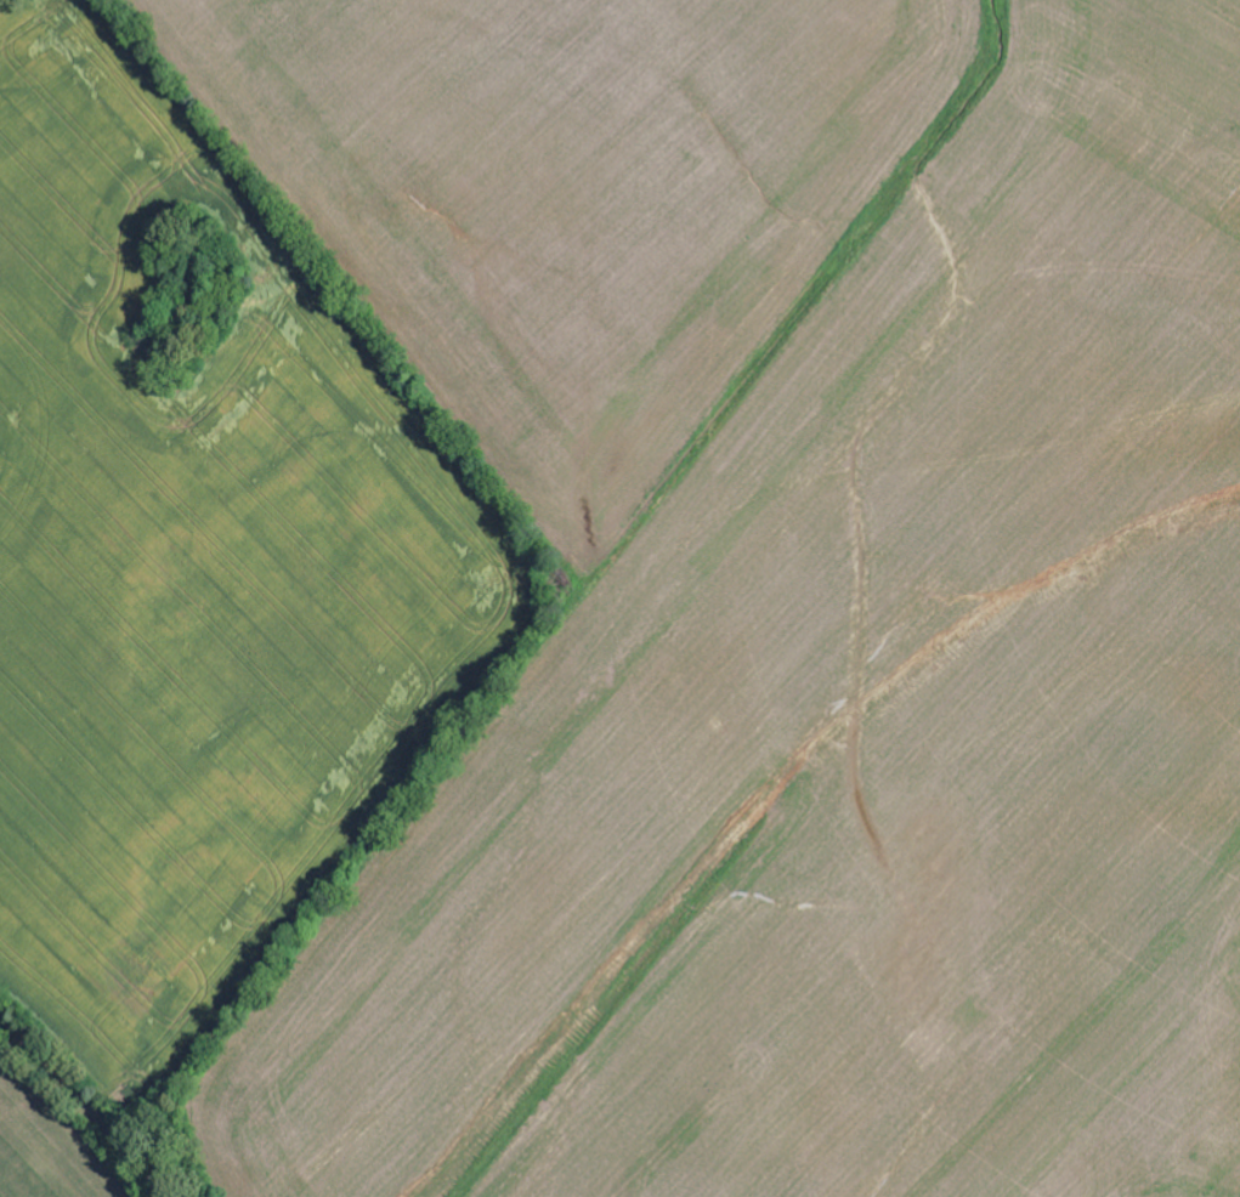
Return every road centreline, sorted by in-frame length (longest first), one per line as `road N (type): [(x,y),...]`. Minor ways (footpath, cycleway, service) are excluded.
road 1 (residential): [(165,1196),(0,1026)]

